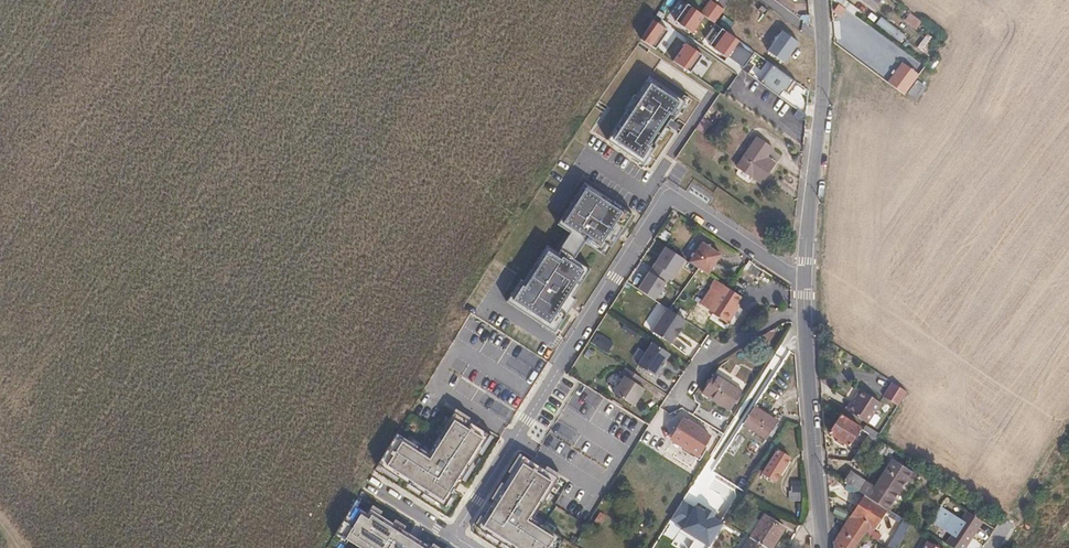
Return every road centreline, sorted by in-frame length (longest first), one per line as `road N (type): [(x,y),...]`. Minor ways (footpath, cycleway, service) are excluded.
road 1 (residential): [(453,536),(670,198),(804,281)]
road 2 (residential): [(804,281),(824,77),(820,0)]
road 3 (residential): [(822,547),(804,281)]

